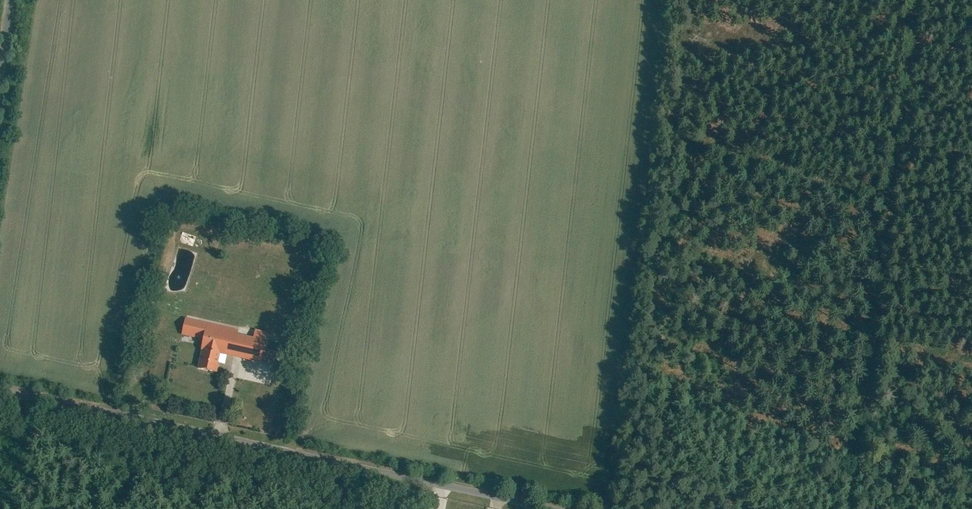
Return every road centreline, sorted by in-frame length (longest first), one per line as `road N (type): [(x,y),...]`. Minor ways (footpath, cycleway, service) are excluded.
road 1 (unclassified): [(0,386),(562,508)]

